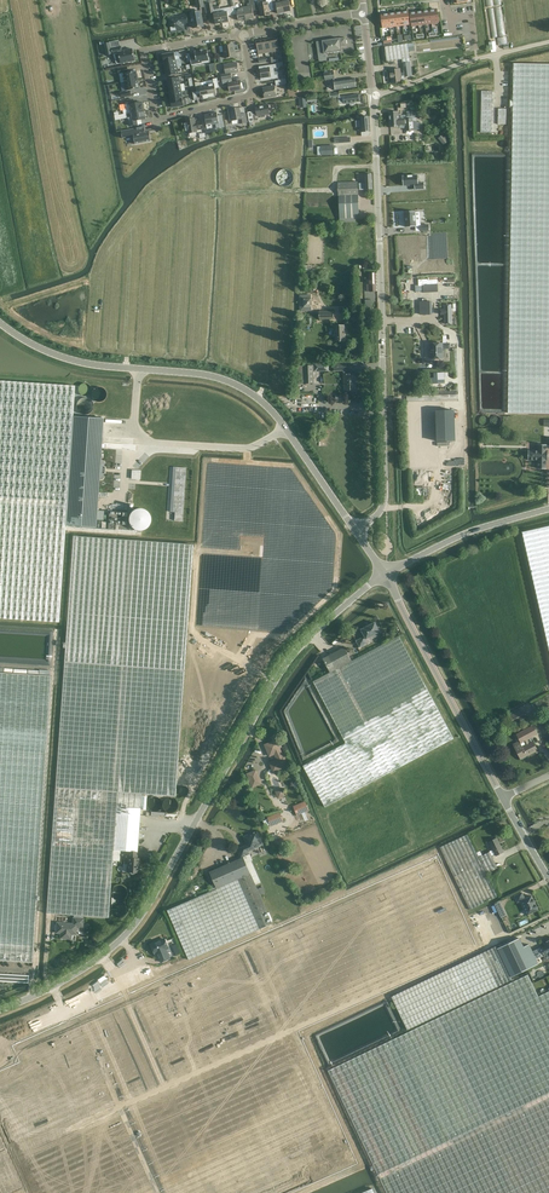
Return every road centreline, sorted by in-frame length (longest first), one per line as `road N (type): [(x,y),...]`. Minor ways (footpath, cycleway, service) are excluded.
road 1 (unclassified): [(0,1008),(80,969),(132,930),(300,646),(385,575)]
road 2 (tertiary): [(356,531),(286,428),(239,385),(92,365),(0,321)]
road 3 (unclassified): [(356,531),(384,503),(379,232)]
road 4 (tertiary): [(503,798),(385,575)]
road 5 (unclassified): [(385,575),(472,530),(548,508)]
road 6 (residential): [(157,120),(145,53),(244,33)]
road 7 (residential): [(244,33),(252,93),(157,120)]
road 8 (residential): [(375,96),(495,55)]
road 9 (residential): [(244,33),(363,13)]

